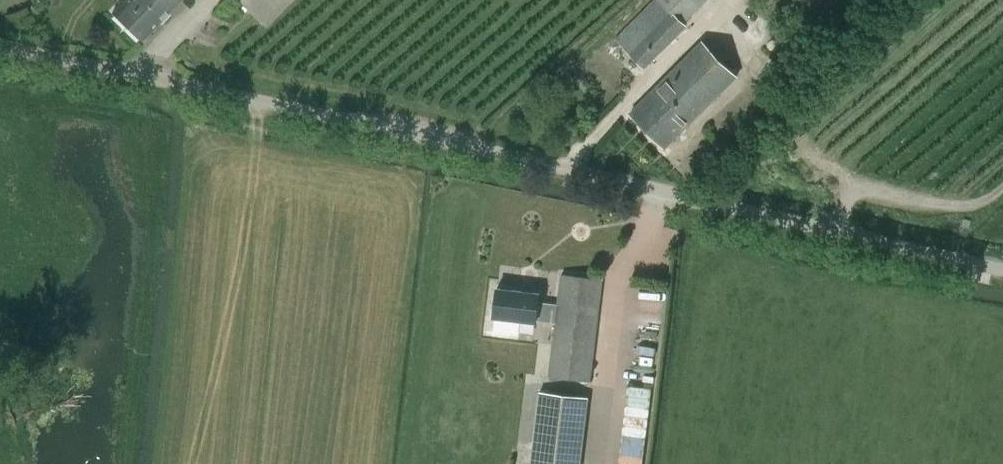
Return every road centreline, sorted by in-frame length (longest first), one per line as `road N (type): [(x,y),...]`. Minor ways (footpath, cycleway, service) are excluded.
road 1 (unclassified): [(1002,261),(0,46)]
road 2 (track): [(1002,185),(985,201),(954,206),(850,185),(838,227)]

